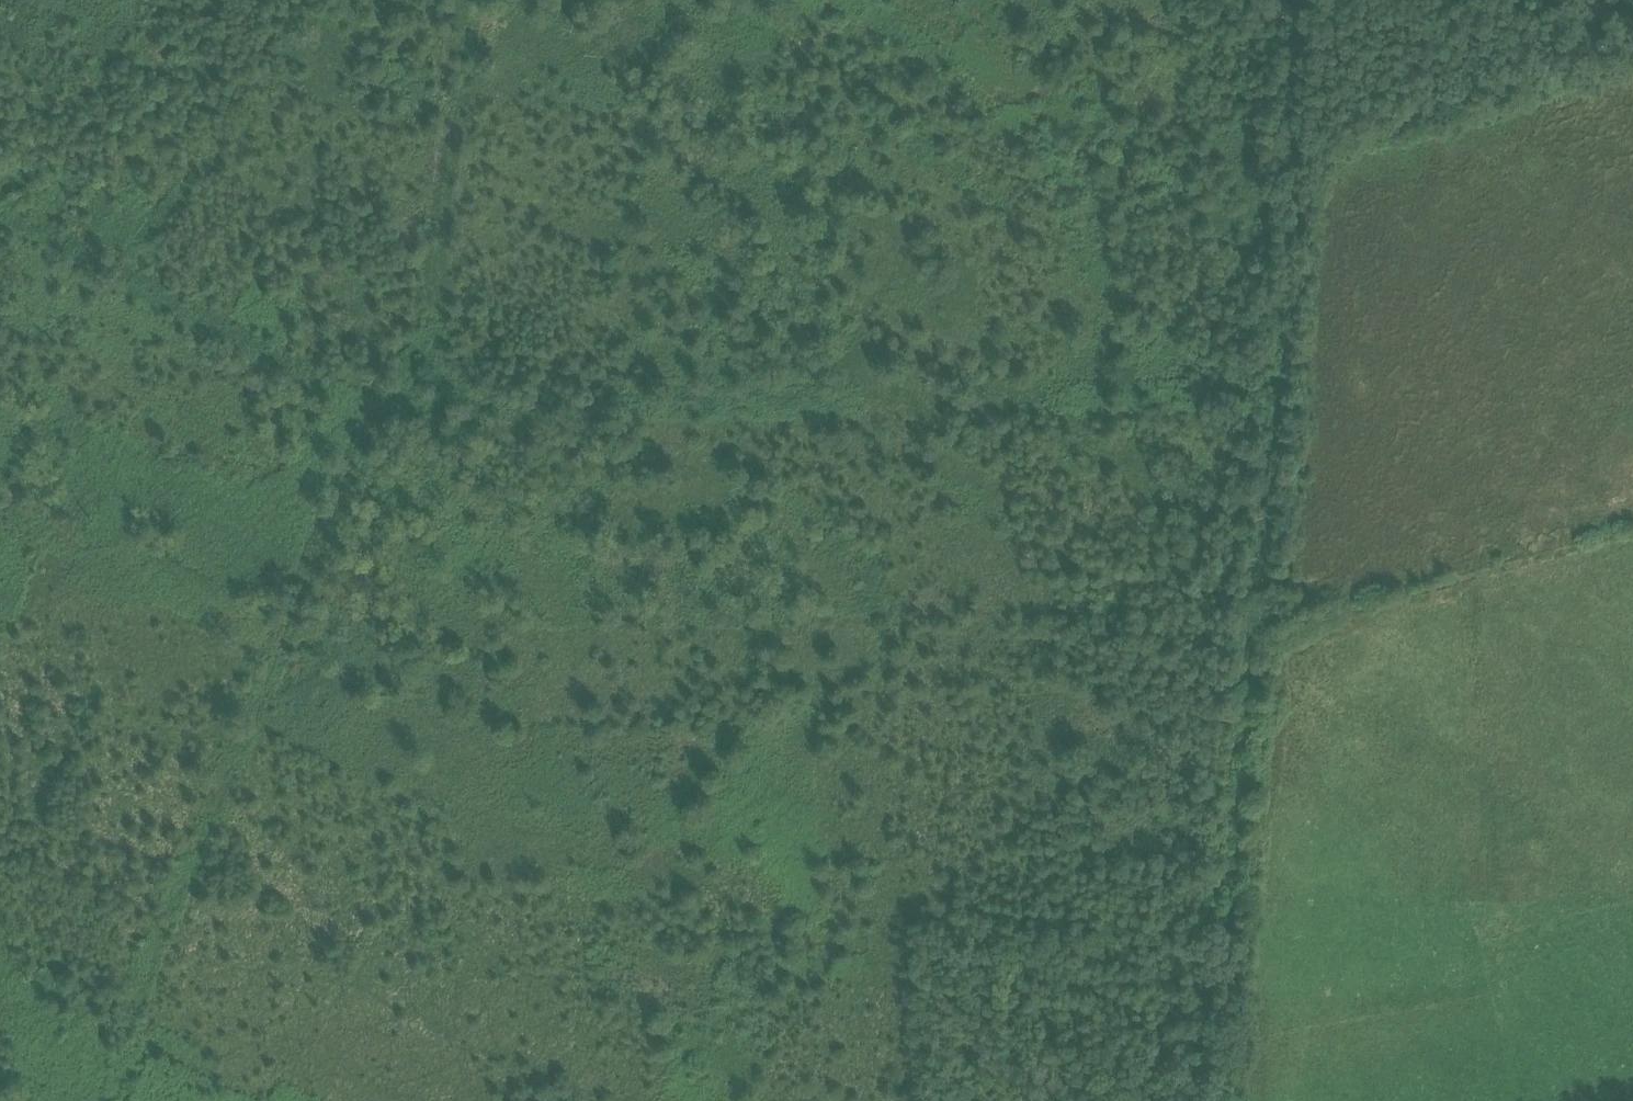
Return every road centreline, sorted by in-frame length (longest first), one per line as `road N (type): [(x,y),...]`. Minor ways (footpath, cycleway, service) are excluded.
road 1 (track): [(1217,1100),(1311,0)]

